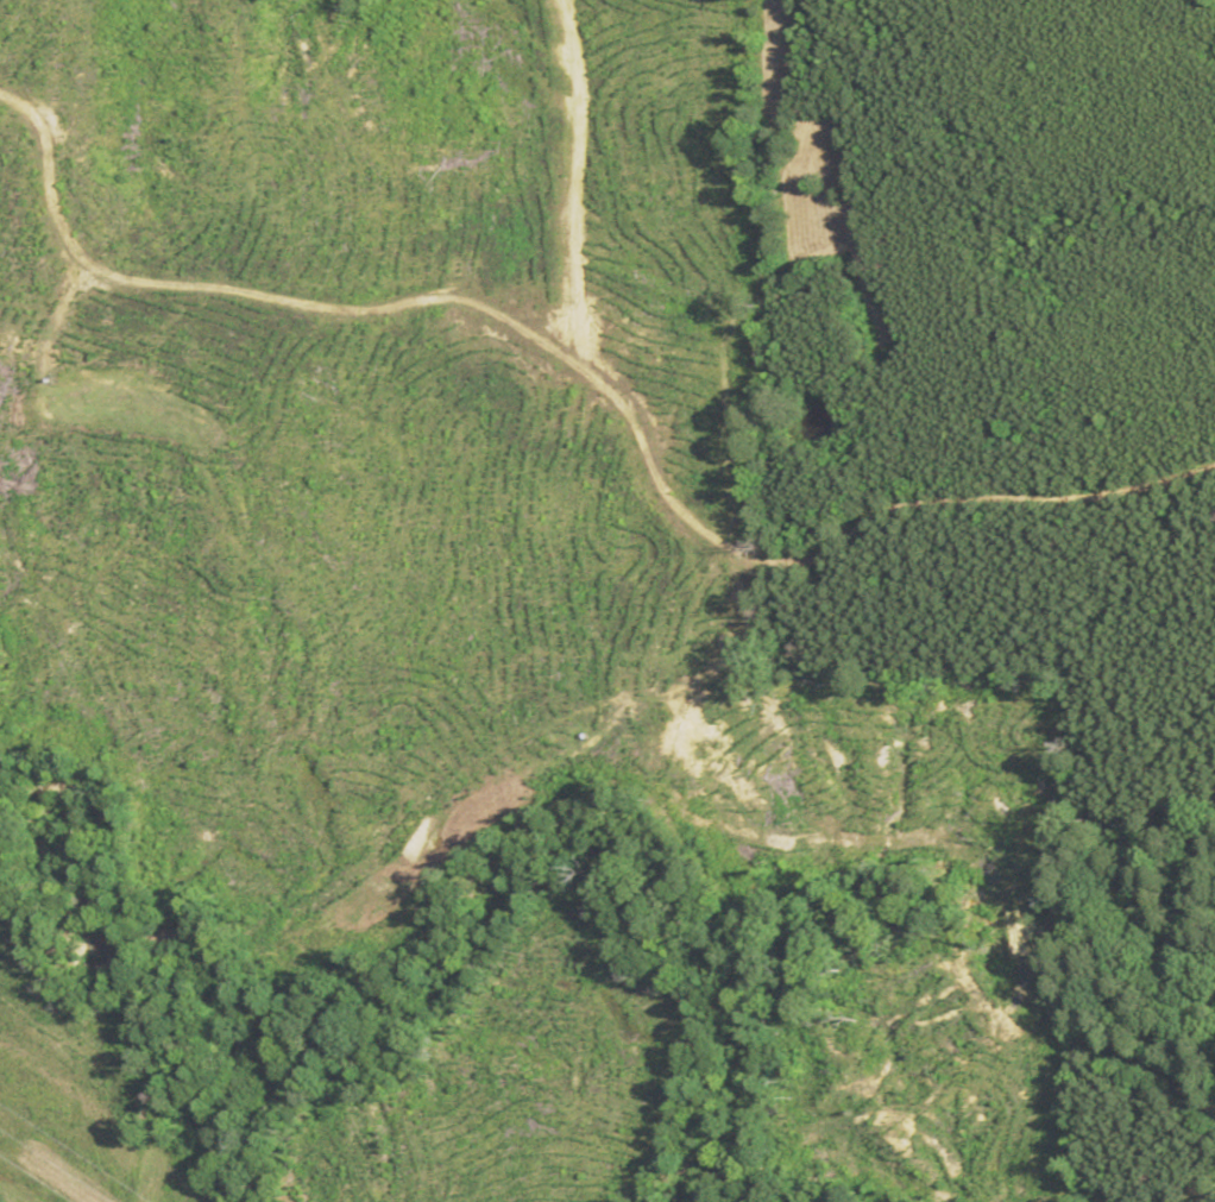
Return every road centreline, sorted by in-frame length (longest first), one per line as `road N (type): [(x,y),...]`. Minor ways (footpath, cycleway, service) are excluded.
road 1 (residential): [(559,774),(957,535),(1214,497)]

